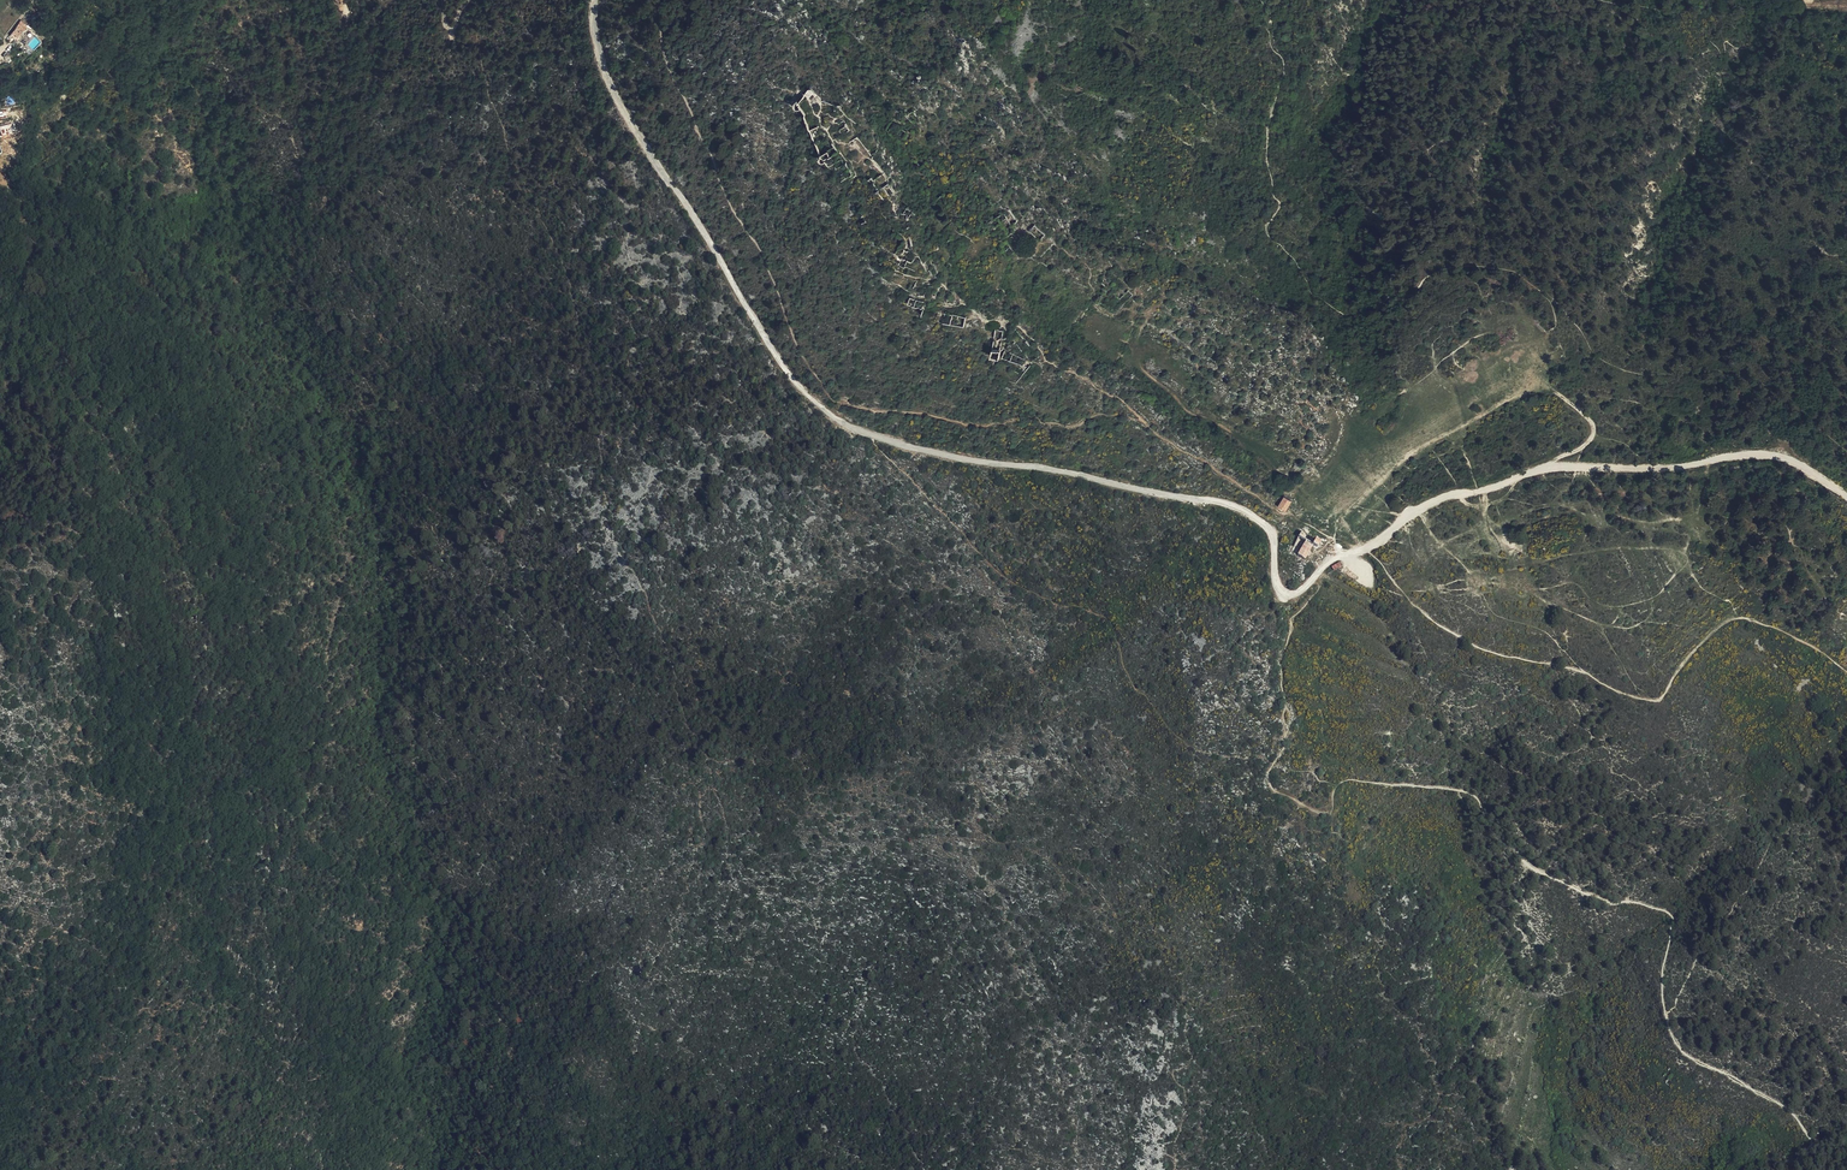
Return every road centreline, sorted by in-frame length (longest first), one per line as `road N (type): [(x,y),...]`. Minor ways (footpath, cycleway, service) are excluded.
road 1 (unclassified): [(595,0),(603,73),(626,115),(696,217),(772,351),(840,421),(927,450),(1229,505),(1268,527),(1282,597),(1303,591),(1342,556)]
road 2 (track): [(1364,549),(1444,497),(1543,469),(1675,469),(1763,455),(1796,461),(1846,498)]
road 3 (track): [(1545,386),(1582,414),(1593,435),(1545,469)]

